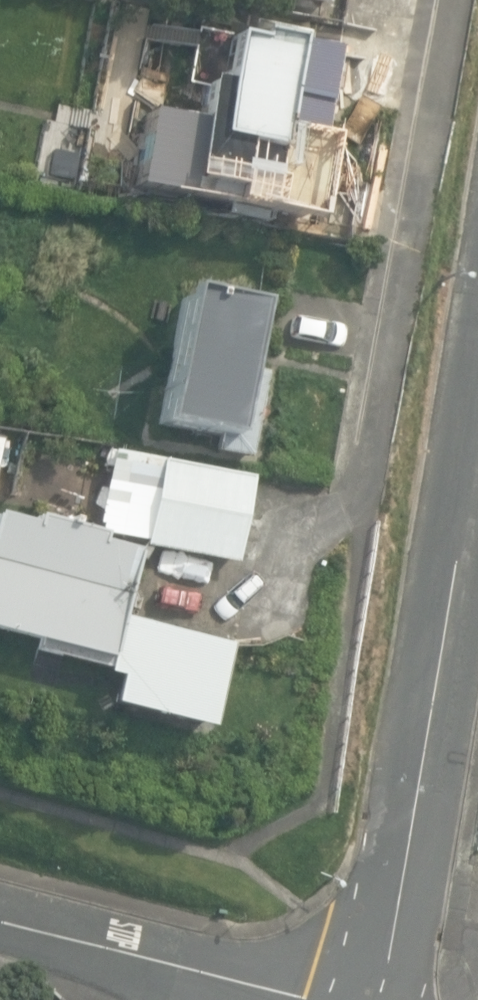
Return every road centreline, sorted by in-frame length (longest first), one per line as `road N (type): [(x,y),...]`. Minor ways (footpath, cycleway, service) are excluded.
road 1 (residential): [(370,999),(477,470)]
road 2 (residential): [(0,919),(310,999)]

